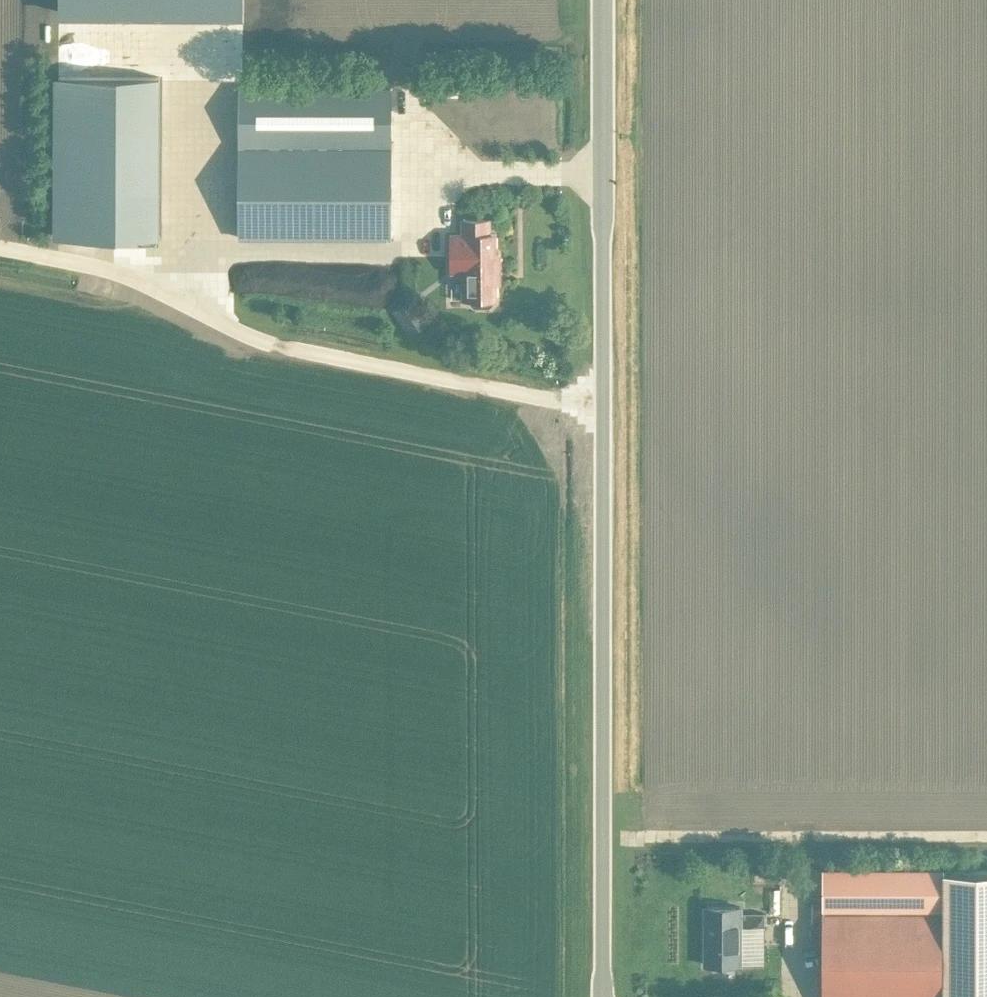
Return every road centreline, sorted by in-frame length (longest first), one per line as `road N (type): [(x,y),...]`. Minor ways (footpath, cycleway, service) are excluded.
road 1 (unclassified): [(604,996),(604,0)]
road 2 (track): [(602,410),(285,349),(121,275),(0,249)]

